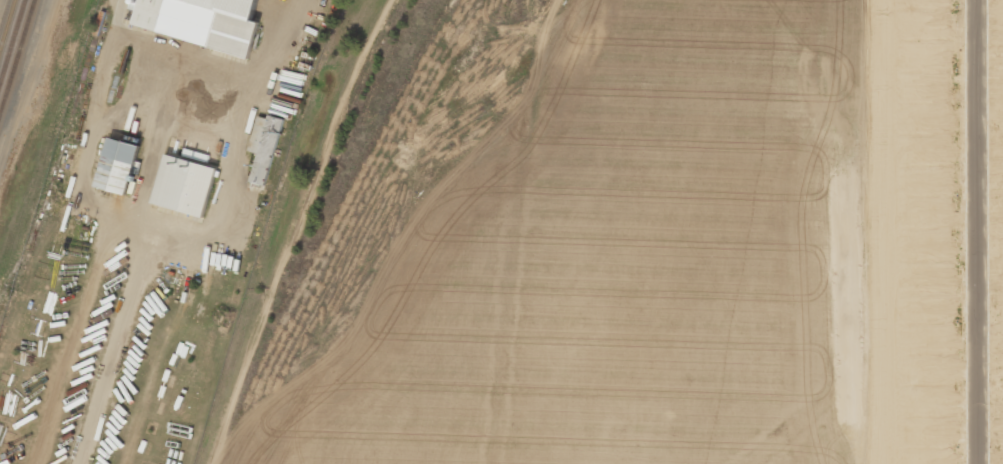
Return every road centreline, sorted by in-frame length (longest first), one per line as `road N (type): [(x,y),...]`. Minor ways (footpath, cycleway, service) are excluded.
road 1 (residential): [(396,0),(342,107),(208,463)]
road 2 (residential): [(976,0),(978,463)]

